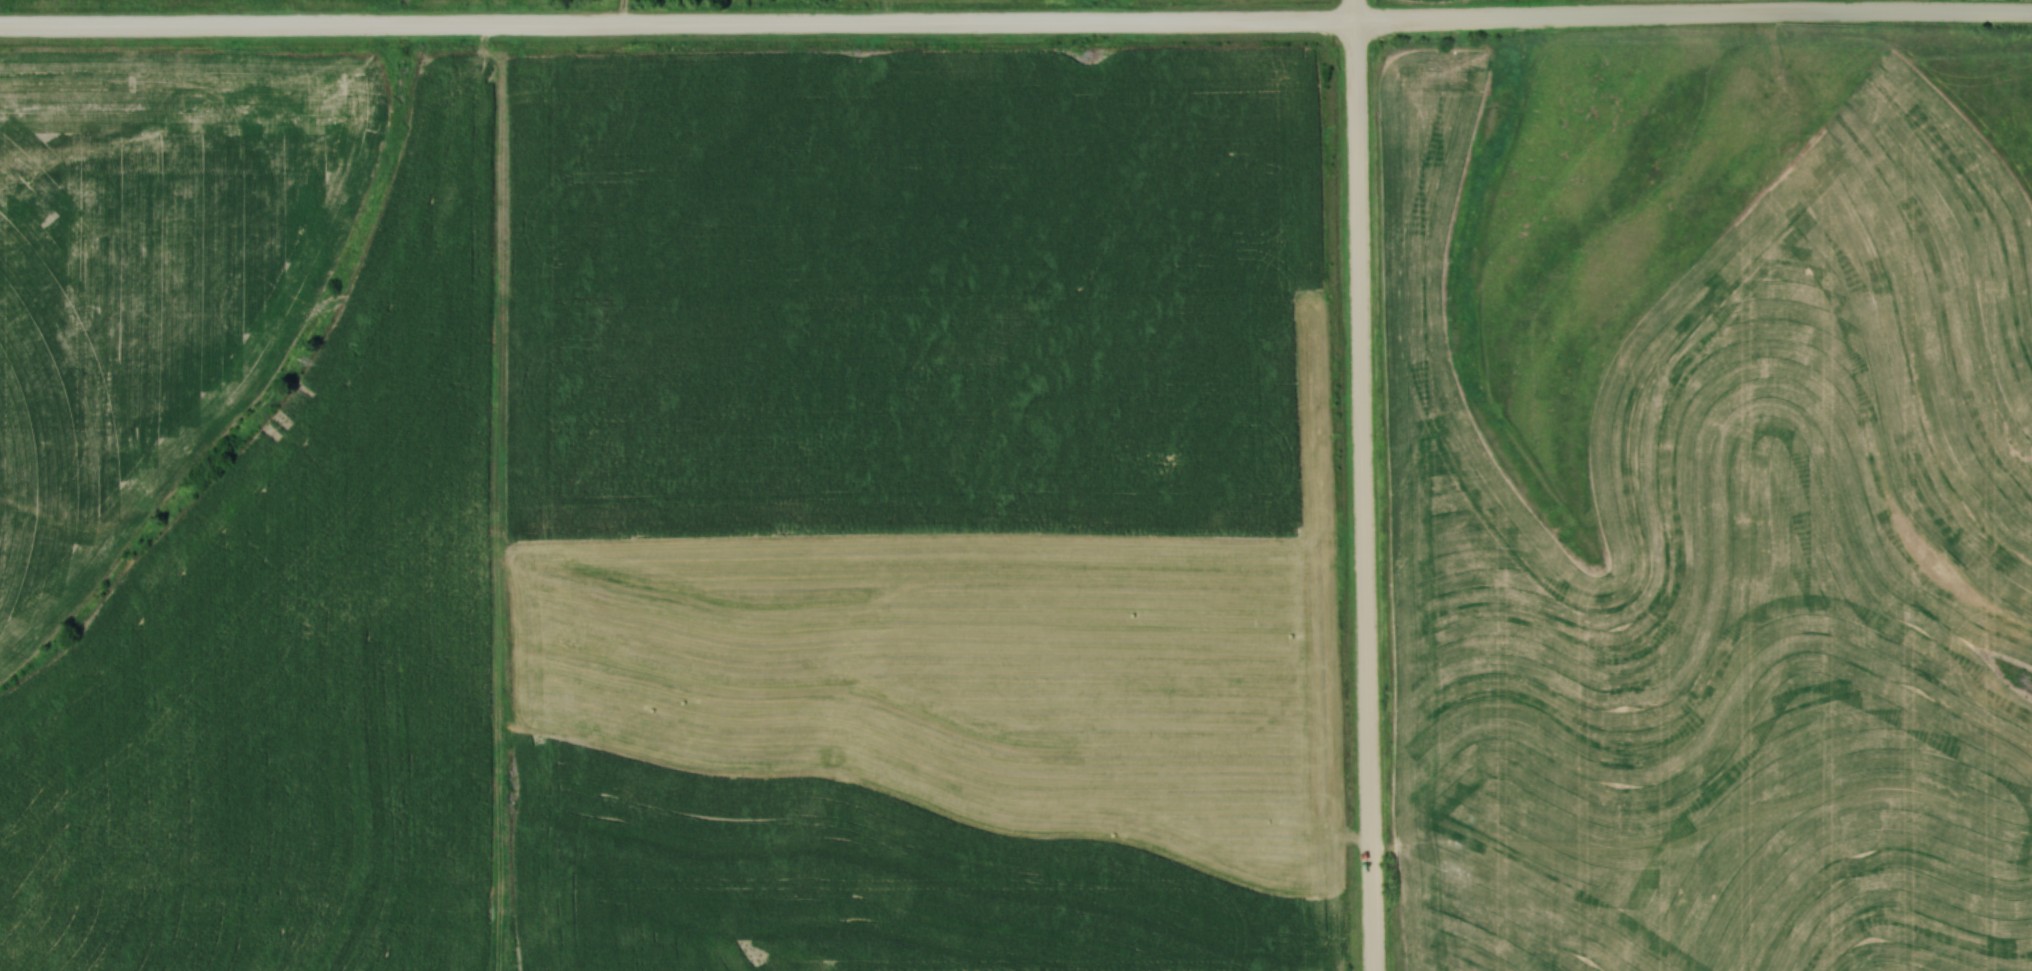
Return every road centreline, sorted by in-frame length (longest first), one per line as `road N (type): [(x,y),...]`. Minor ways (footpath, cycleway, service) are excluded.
road 1 (residential): [(2031,25),(0,25)]
road 2 (residential): [(1355,0),(1374,970)]

